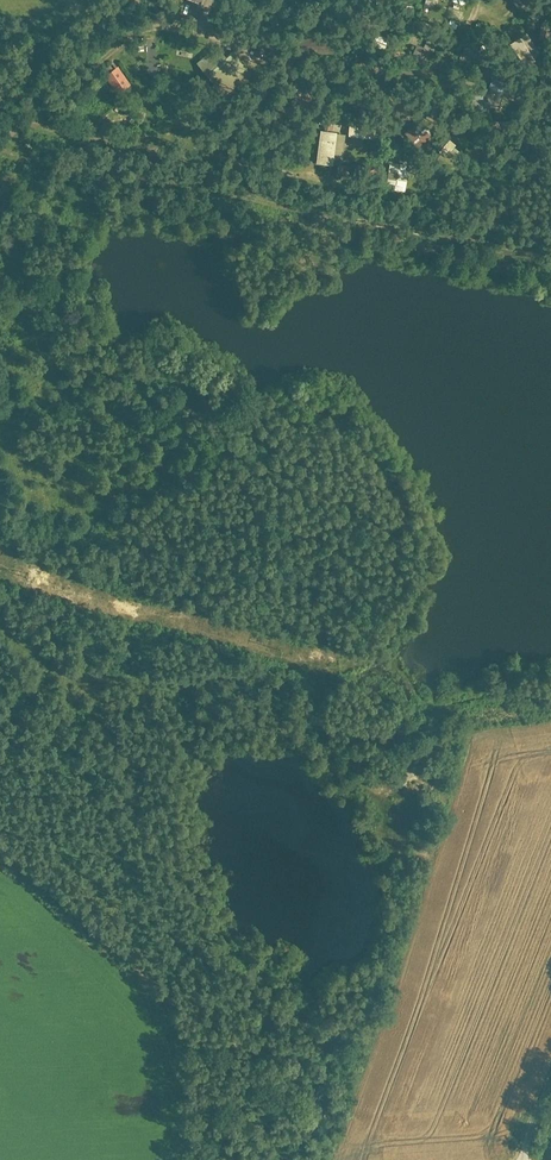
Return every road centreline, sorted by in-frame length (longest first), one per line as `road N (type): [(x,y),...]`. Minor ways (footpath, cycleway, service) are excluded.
road 1 (track): [(0,150),(550,257)]
road 2 (track): [(1,150),(139,29),(197,30),(210,0)]

